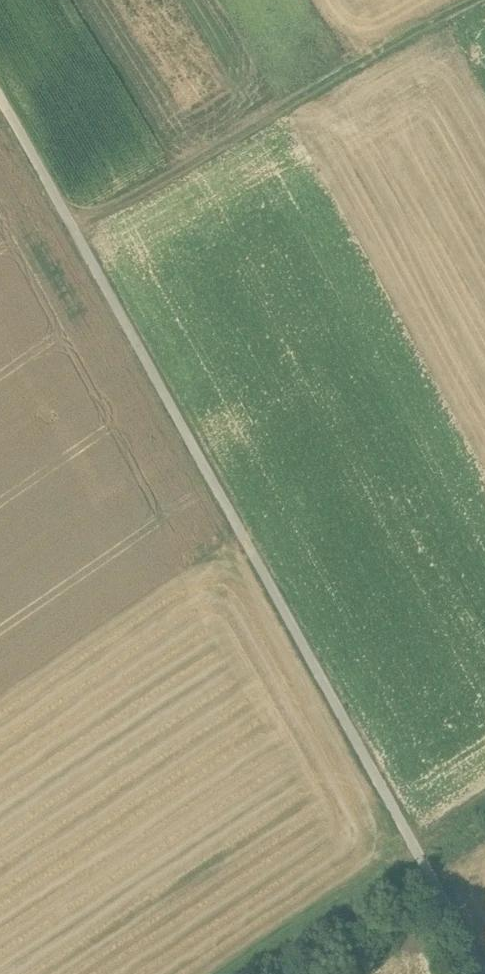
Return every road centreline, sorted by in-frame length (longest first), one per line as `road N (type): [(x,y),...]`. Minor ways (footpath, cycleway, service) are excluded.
road 1 (track): [(482,973),(0,102)]
road 2 (track): [(74,235),(396,39),(480,0)]
road 3 (track): [(231,973),(484,798)]

